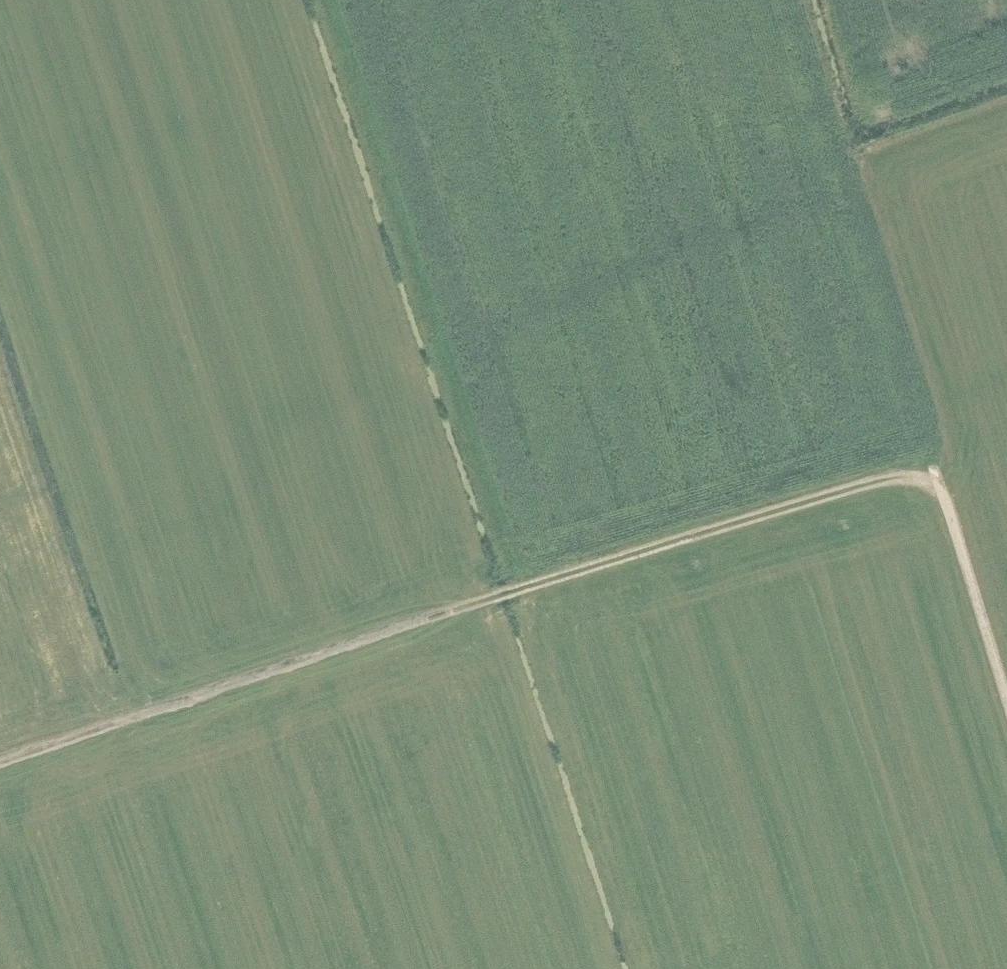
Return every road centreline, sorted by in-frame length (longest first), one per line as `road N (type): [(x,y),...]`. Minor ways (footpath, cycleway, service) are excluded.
road 1 (track): [(1006,699),(942,492),(935,482),(913,478),(486,601),(0,765)]

